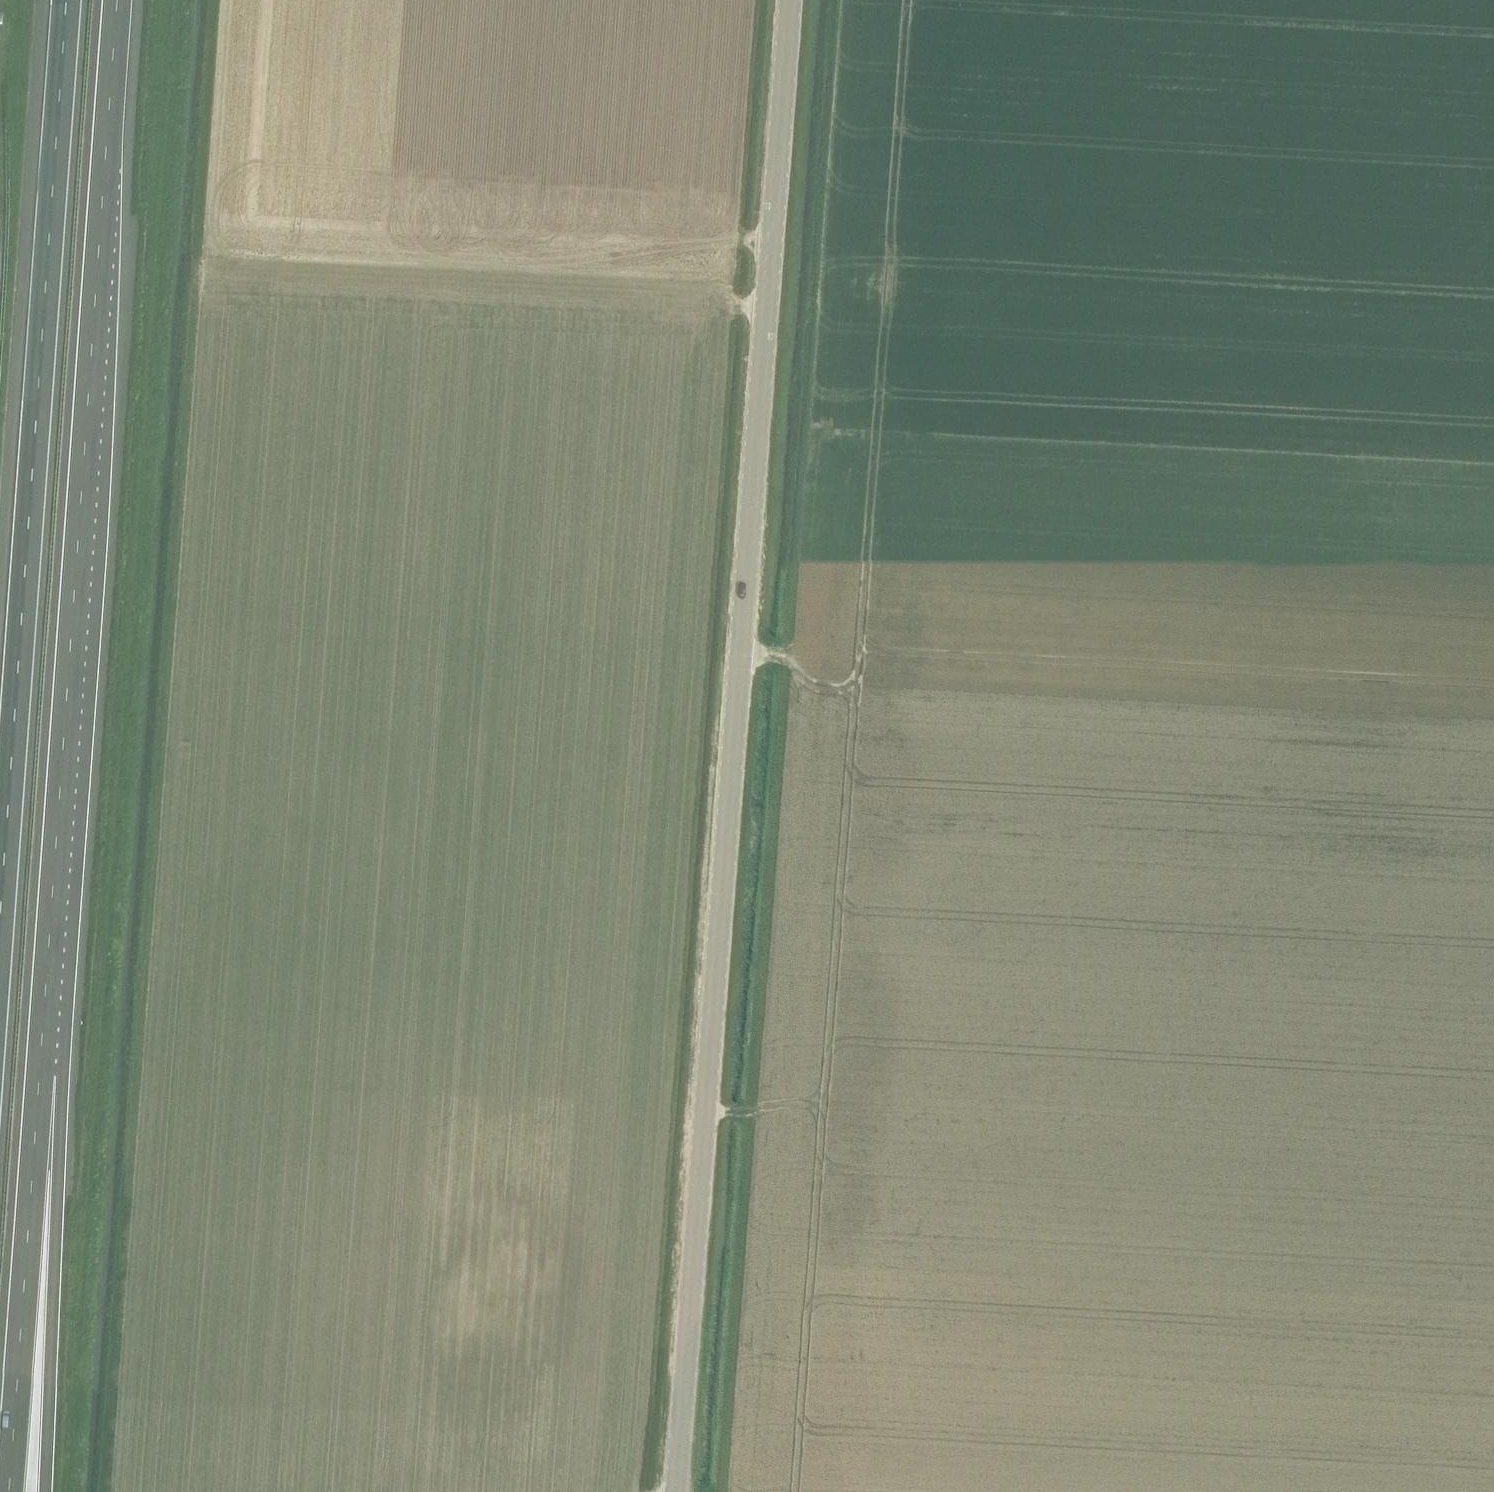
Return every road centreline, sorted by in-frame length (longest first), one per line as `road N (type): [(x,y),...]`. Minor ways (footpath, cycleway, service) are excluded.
road 1 (unclassified): [(677,1491),(791,0)]
road 2 (motorway): [(9,1491),(118,0)]
road 3 (motorway): [(67,0),(0,923)]

